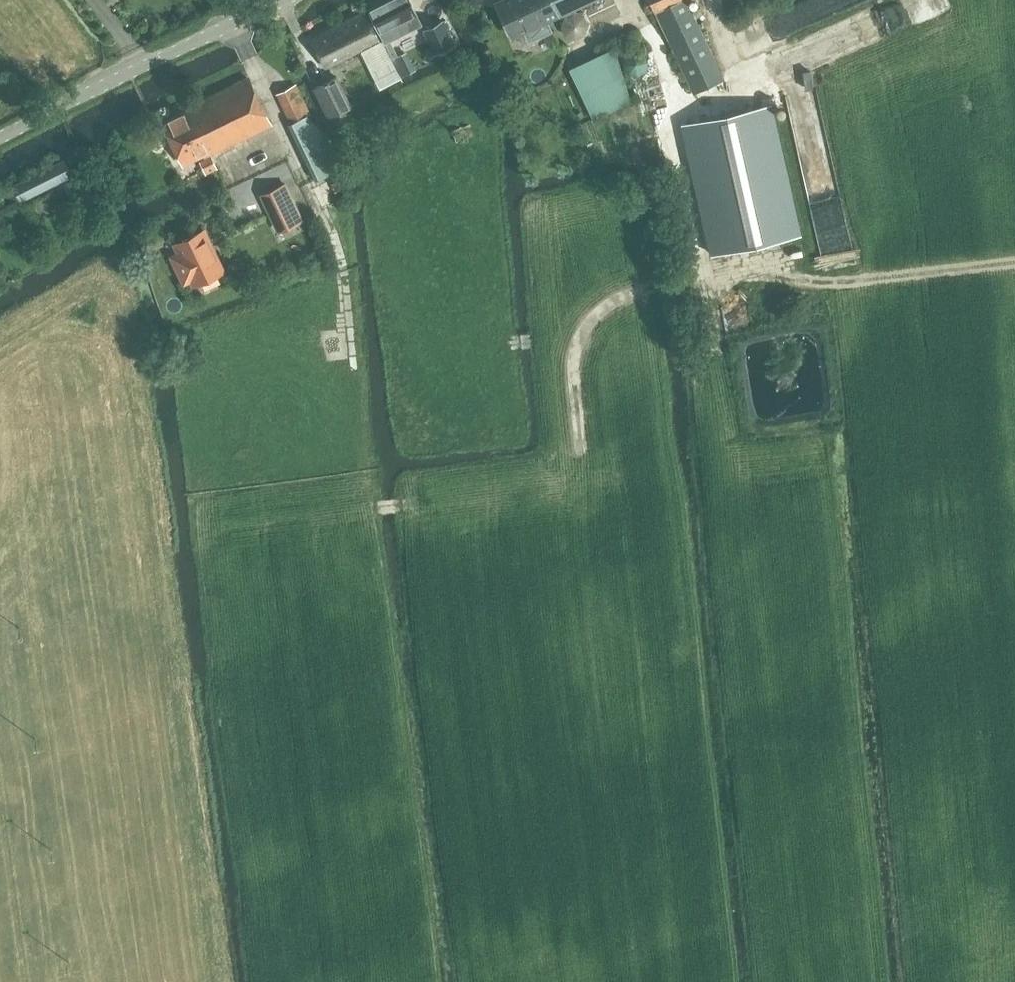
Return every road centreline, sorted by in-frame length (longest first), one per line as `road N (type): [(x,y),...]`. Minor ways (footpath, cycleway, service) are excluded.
road 1 (unclassified): [(0,137),(283,0)]

